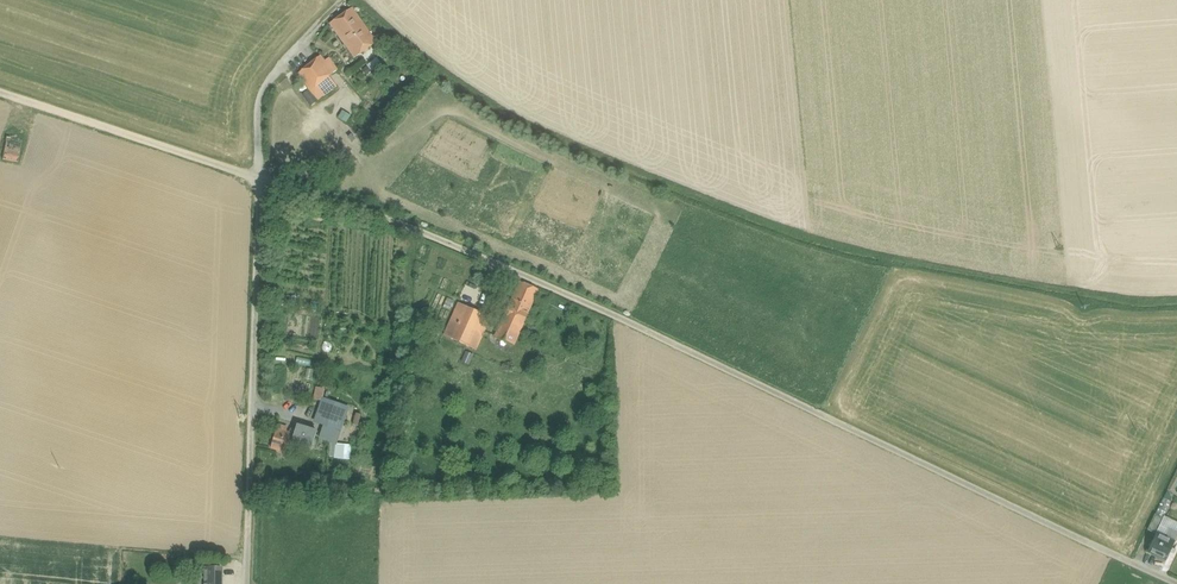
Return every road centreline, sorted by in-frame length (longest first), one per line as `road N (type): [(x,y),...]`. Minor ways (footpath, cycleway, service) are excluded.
road 1 (unclassified): [(261,179),(408,227),(629,322),(1176,583)]
road 2 (track): [(248,583),(261,179)]
road 3 (track): [(0,93),(261,179)]
road 4 (track): [(344,0),(267,83),(257,119),(261,179)]

